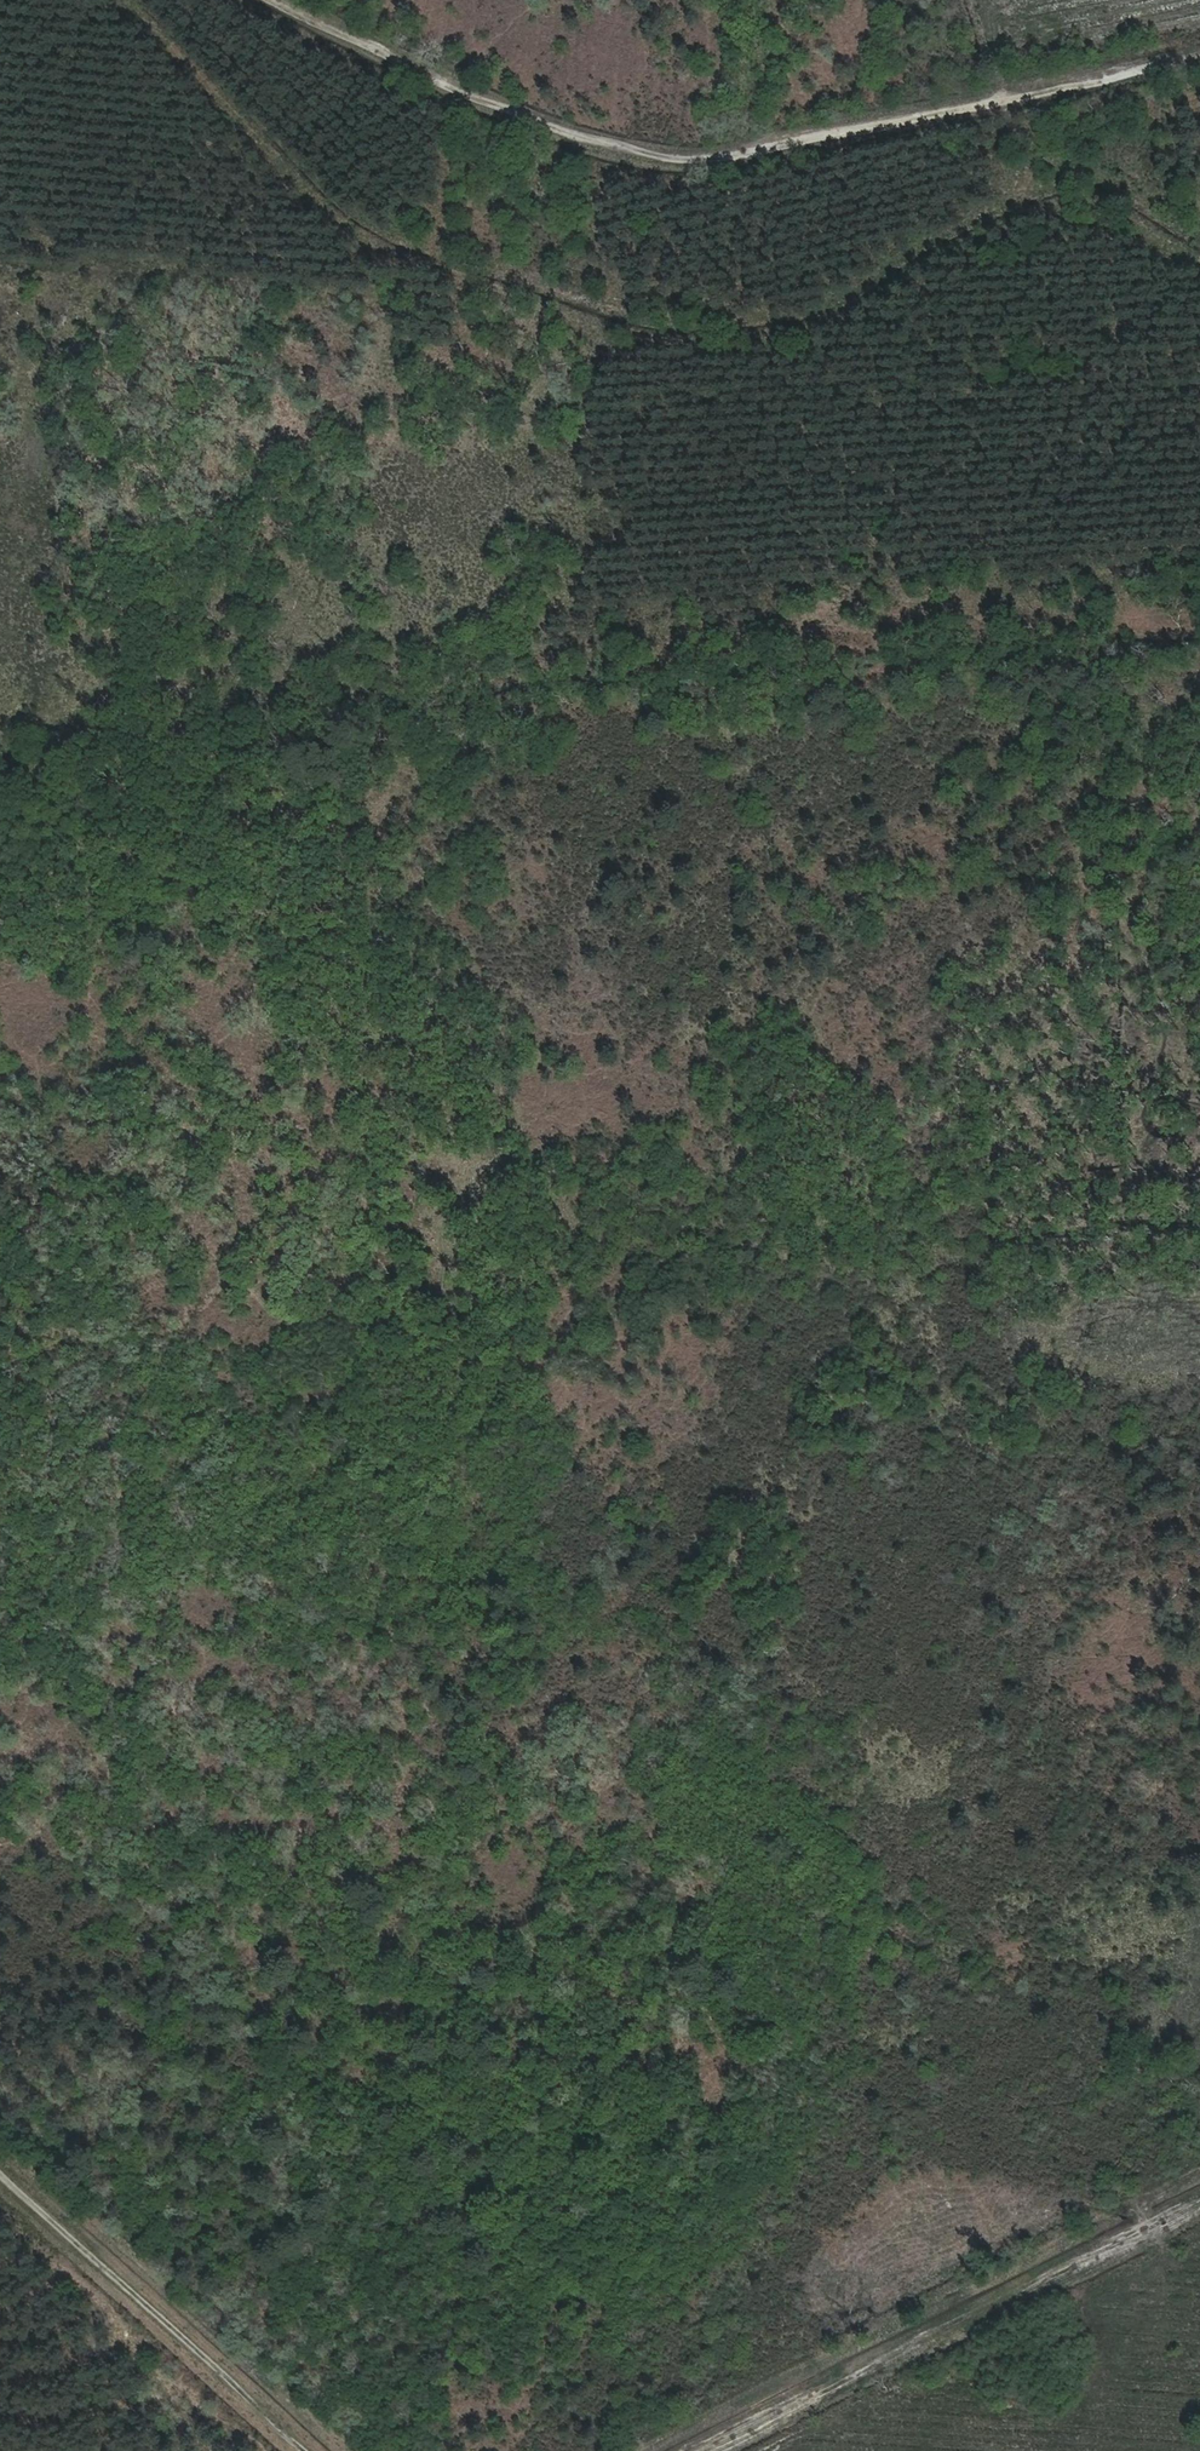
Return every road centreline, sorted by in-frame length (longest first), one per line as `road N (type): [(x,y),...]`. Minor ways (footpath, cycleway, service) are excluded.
road 1 (track): [(308,0),(506,106),(655,150),(763,146),(1199,60)]
road 2 (track): [(671,2450),(1199,2199)]
road 3 (track): [(0,2185),(317,2450)]

